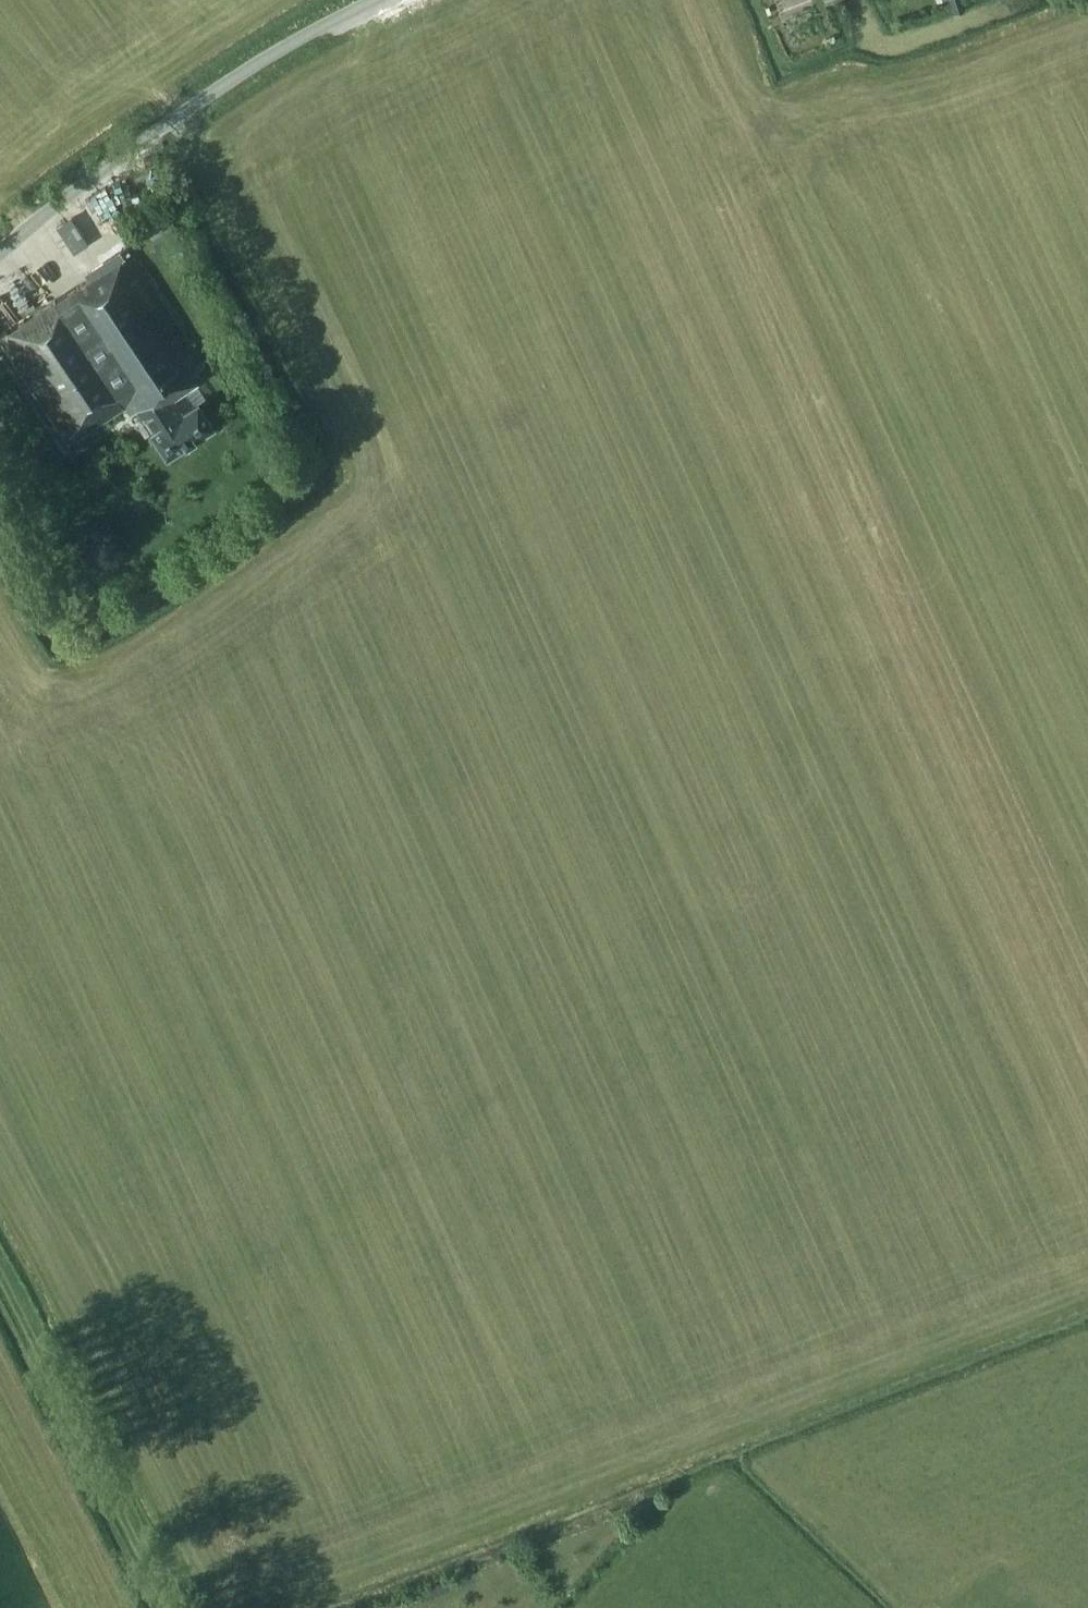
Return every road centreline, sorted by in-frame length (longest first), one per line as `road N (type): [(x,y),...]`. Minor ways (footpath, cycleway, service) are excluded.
road 1 (unclassified): [(0,258),(132,156),(374,0)]
road 2 (track): [(167,1607),(0,1291)]

